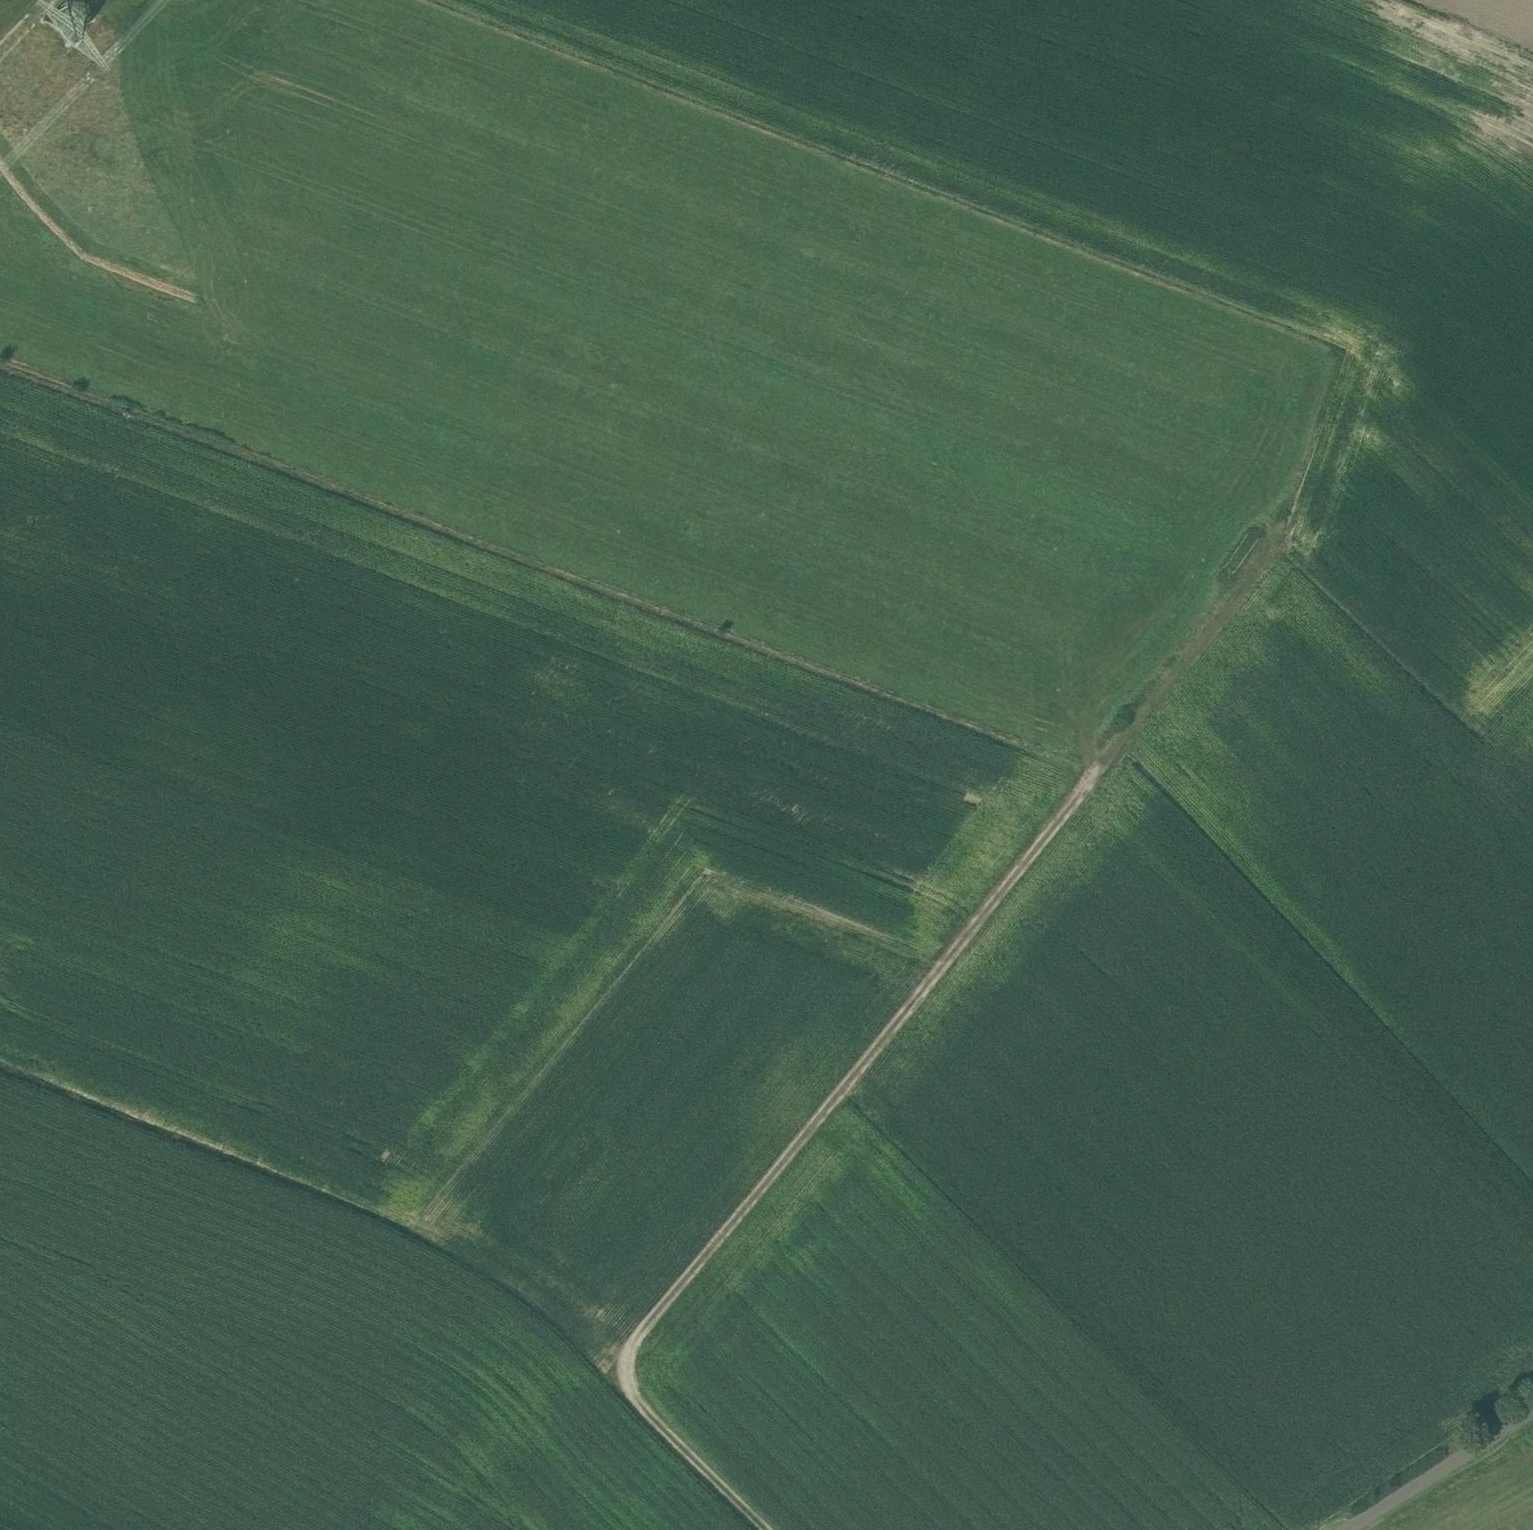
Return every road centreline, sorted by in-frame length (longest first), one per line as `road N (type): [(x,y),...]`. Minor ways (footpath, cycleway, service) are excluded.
road 1 (track): [(1274,567),(630,1346),(628,1378),(638,1402),(764,1529)]
road 2 (unclassified): [(1532,1412),(1346,1529)]

